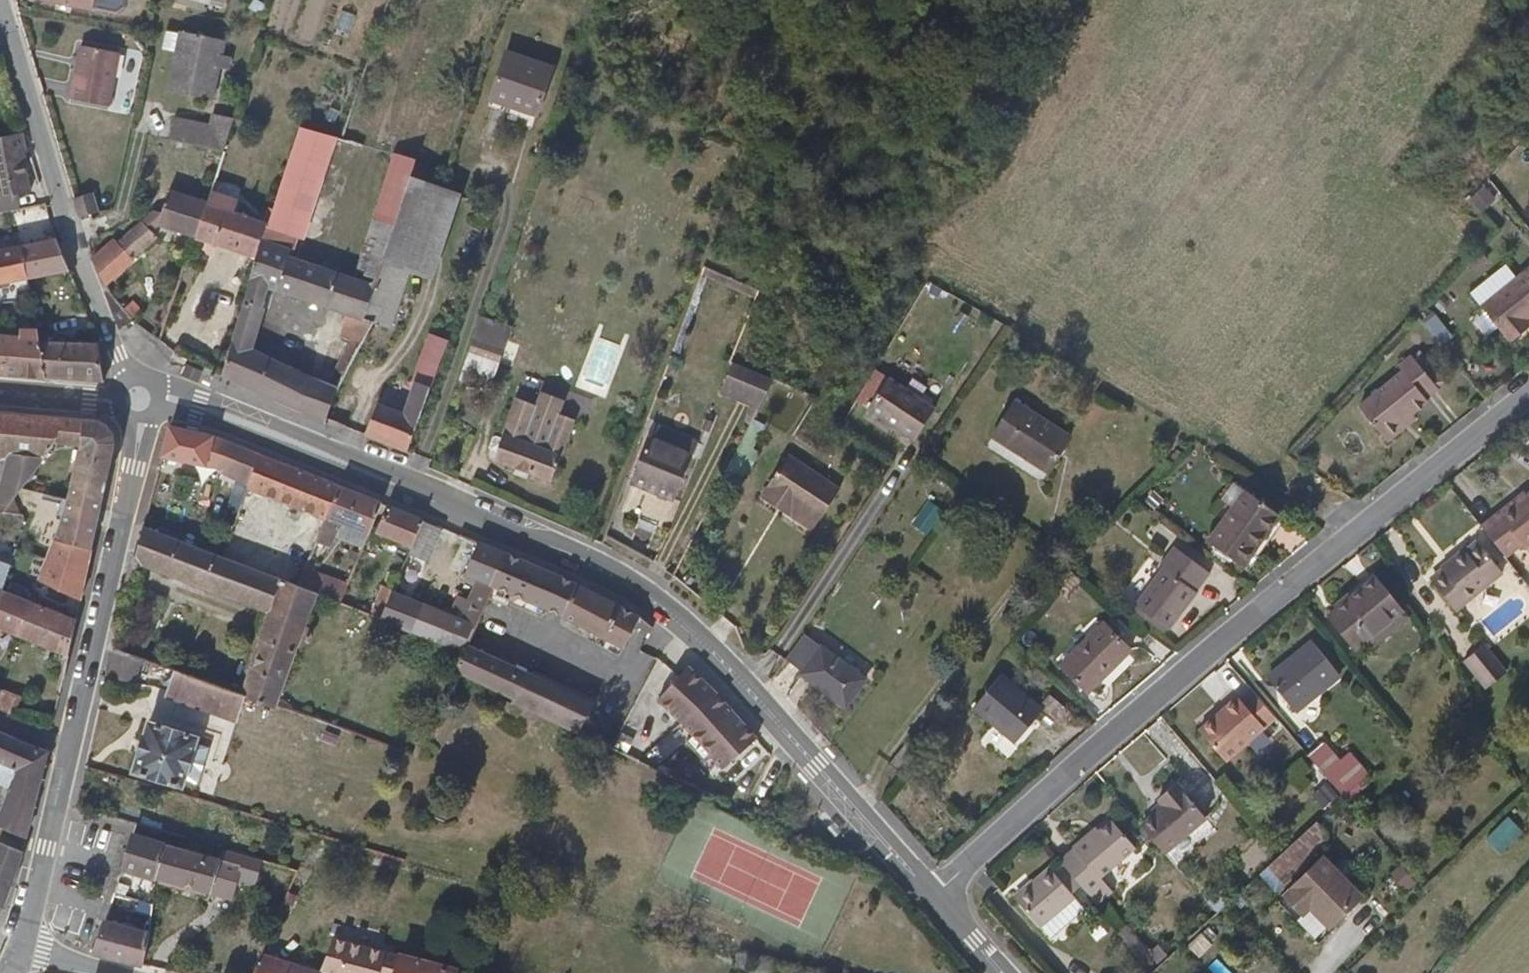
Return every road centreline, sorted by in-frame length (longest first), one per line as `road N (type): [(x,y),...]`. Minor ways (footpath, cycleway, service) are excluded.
road 1 (tertiary): [(165,400),(202,407),(468,512),(653,602),(933,893)]
road 2 (residential): [(933,893),(1528,396)]
road 3 (residential): [(143,424),(18,948)]
road 4 (residential): [(133,381),(73,241),(1,8)]
road 5 (tertiary): [(0,392),(120,402)]

